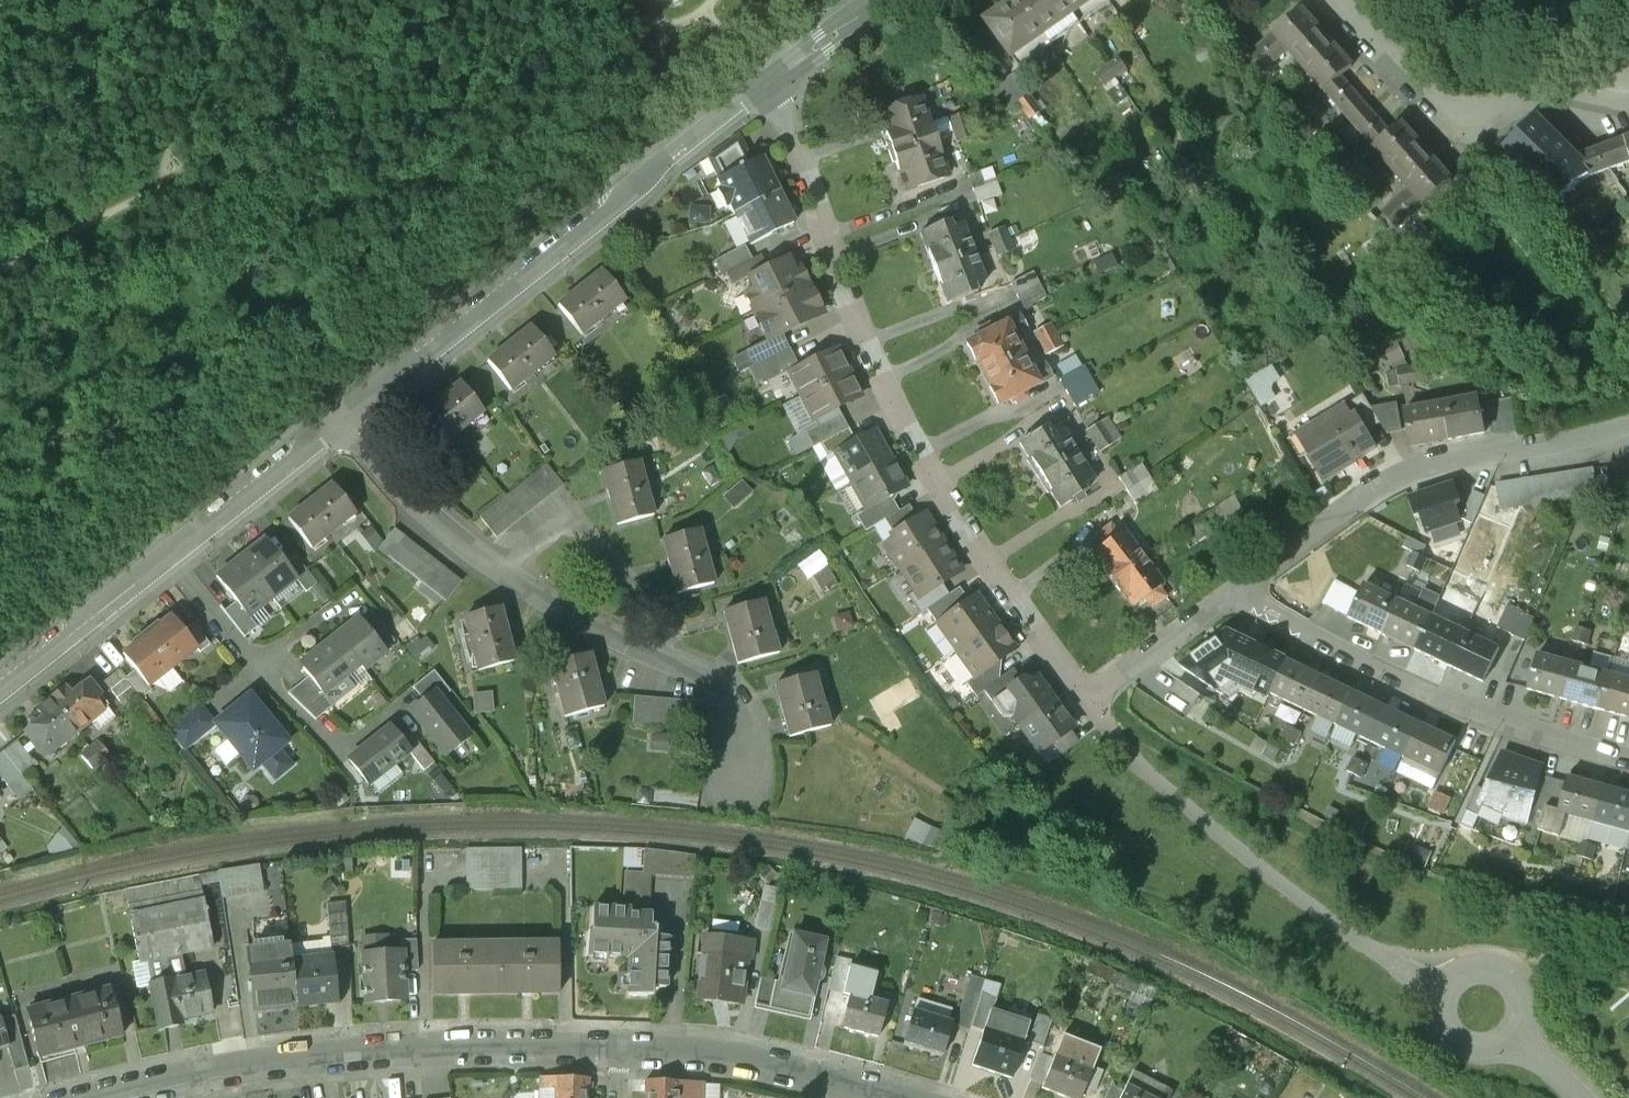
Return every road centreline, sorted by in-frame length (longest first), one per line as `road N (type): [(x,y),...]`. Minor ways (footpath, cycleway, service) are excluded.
road 1 (residential): [(1092,696),(994,571),(868,349),(771,78)]
road 2 (residential): [(349,417),(771,78)]
road 3 (residential): [(106,1097),(201,1072),(376,1048),(612,1047)]
road 4 (residential): [(1628,759),(1567,744),(1432,693),(1292,619),(1243,580)]
road 5 (residential): [(1243,580),(1380,483),(1449,459),(1628,424)]
road 6 (residential): [(1339,0),(1434,98),(1471,121),(1500,118),(1628,69)]
road 7 (residential): [(612,1047),(729,1056),(903,1097)]
road 8 (residential): [(671,658),(642,588),(581,528),(551,532),(508,571)]
road 9 (residential): [(168,556),(349,417)]
road 10 (residential): [(349,417),(432,514),(508,571)]
road 11 (residential): [(0,687),(168,556)]
road 12 (residential): [(1092,696),(1243,580)]
road 13 (residential): [(508,571),(610,635),(671,658)]
road 14 (residential): [(256,663),(340,746),(356,743),(393,708)]
road 15 (residential): [(671,658),(714,683),(728,701),(739,780)]
road 16 (residential): [(168,556),(256,663)]
road 17 (residential): [(771,78),(879,0)]

